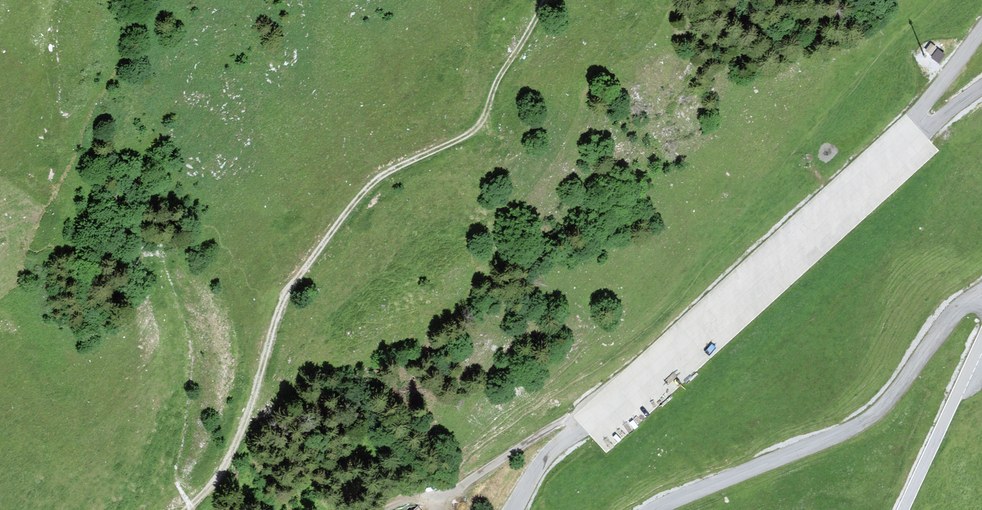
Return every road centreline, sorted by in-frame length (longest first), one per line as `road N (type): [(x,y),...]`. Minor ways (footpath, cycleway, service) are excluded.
road 1 (track): [(546,0),(480,122),(376,177),(293,281),(231,446),(181,509)]
road 2 (unclassified): [(912,125),(554,452),(519,509)]
road 3 (unclassified): [(663,509),(853,432),(885,410),(958,313),(981,300)]
road 4 (track): [(383,509),(460,486),(564,420),(579,414),(586,423)]
road 5 (unclassified): [(904,509),(981,349)]

